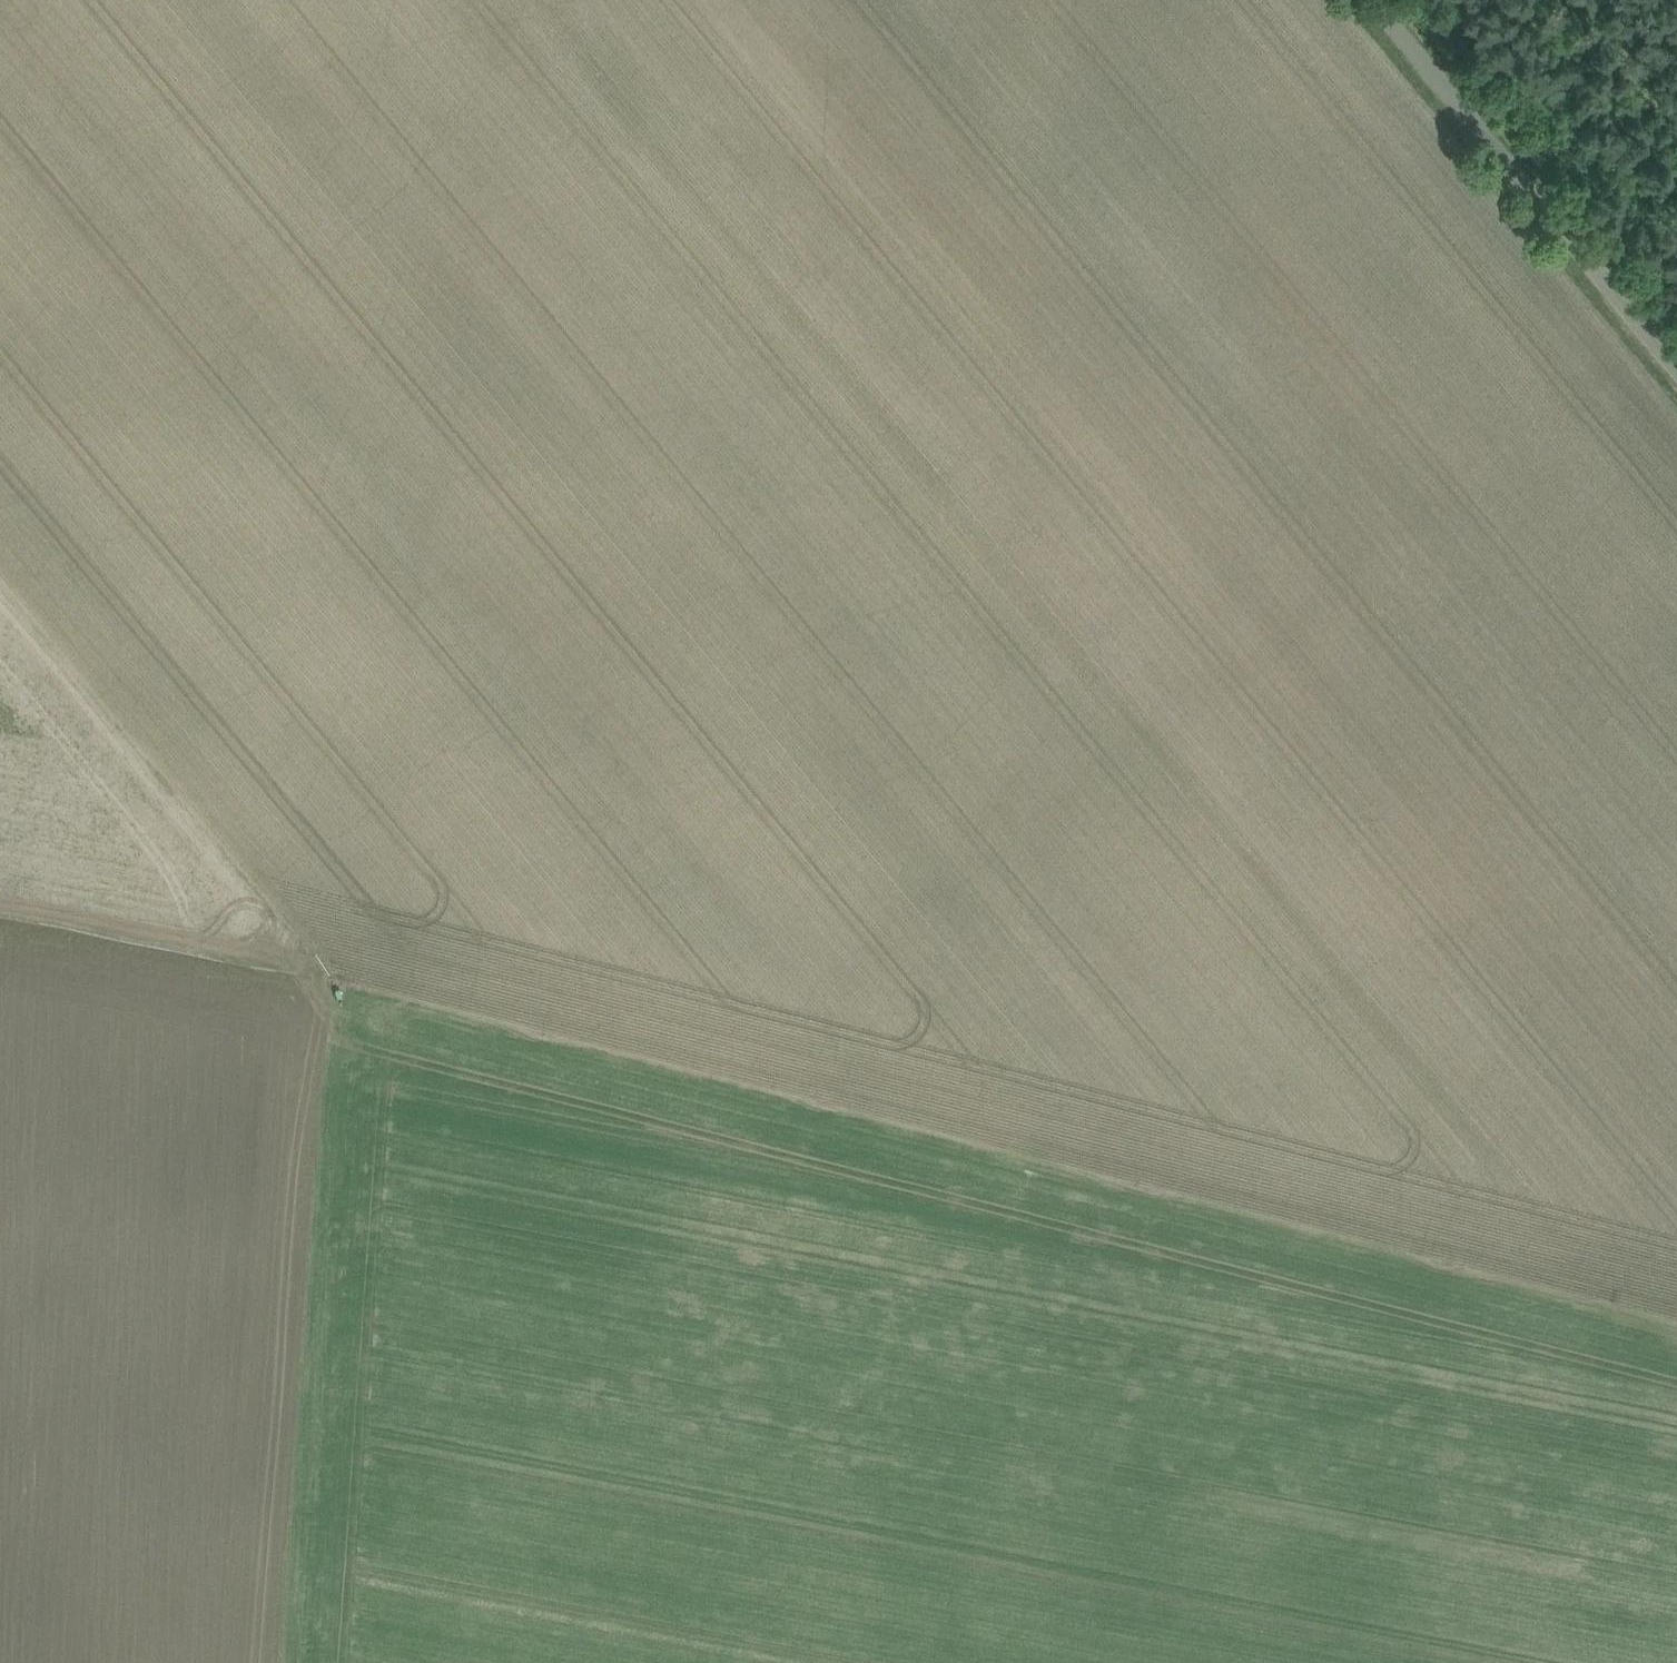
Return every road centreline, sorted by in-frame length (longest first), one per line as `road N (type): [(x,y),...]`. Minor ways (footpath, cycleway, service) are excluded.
road 1 (unclassified): [(1676,385),(1359,0)]

